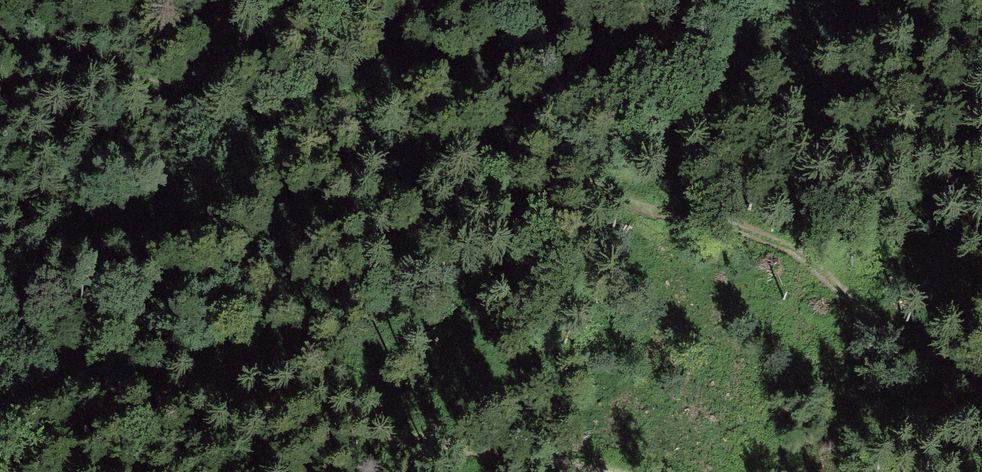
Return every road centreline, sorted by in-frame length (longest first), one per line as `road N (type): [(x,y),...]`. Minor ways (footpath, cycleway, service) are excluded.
road 1 (track): [(0,44),(157,86),(328,98),(409,115),(576,174),(645,211),(767,236),(981,387)]
road 2 (track): [(43,374),(595,471)]
road 3 (track): [(0,262),(33,327),(43,374),(0,422)]

